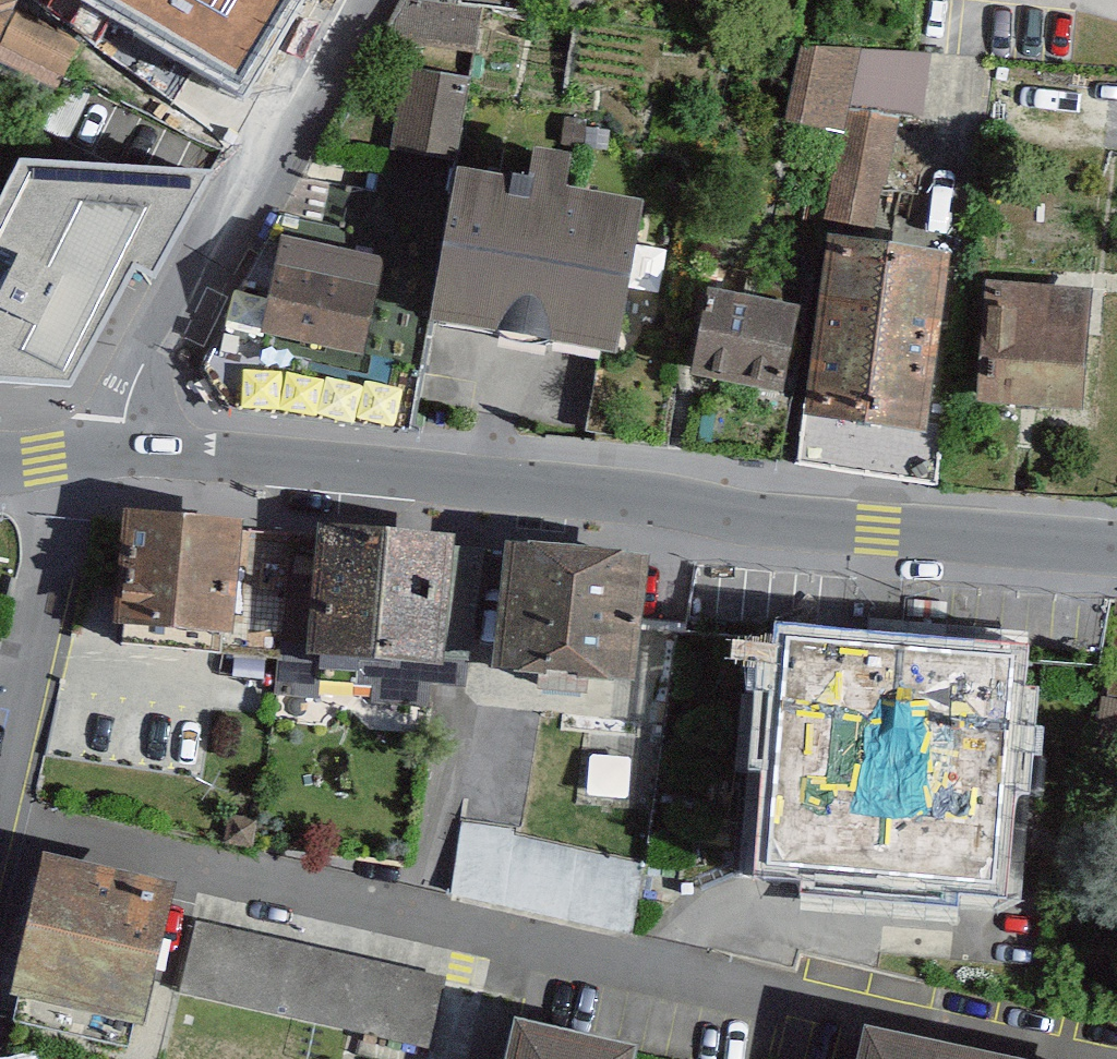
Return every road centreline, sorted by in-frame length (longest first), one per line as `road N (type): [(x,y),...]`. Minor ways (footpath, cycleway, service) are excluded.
road 1 (residential): [(0,819),(1096,1058)]
road 2 (tertiary): [(1116,547),(119,455)]
road 3 (residential): [(119,455),(132,390),(146,363),(369,0)]
road 4 (residential): [(0,813),(50,461)]

